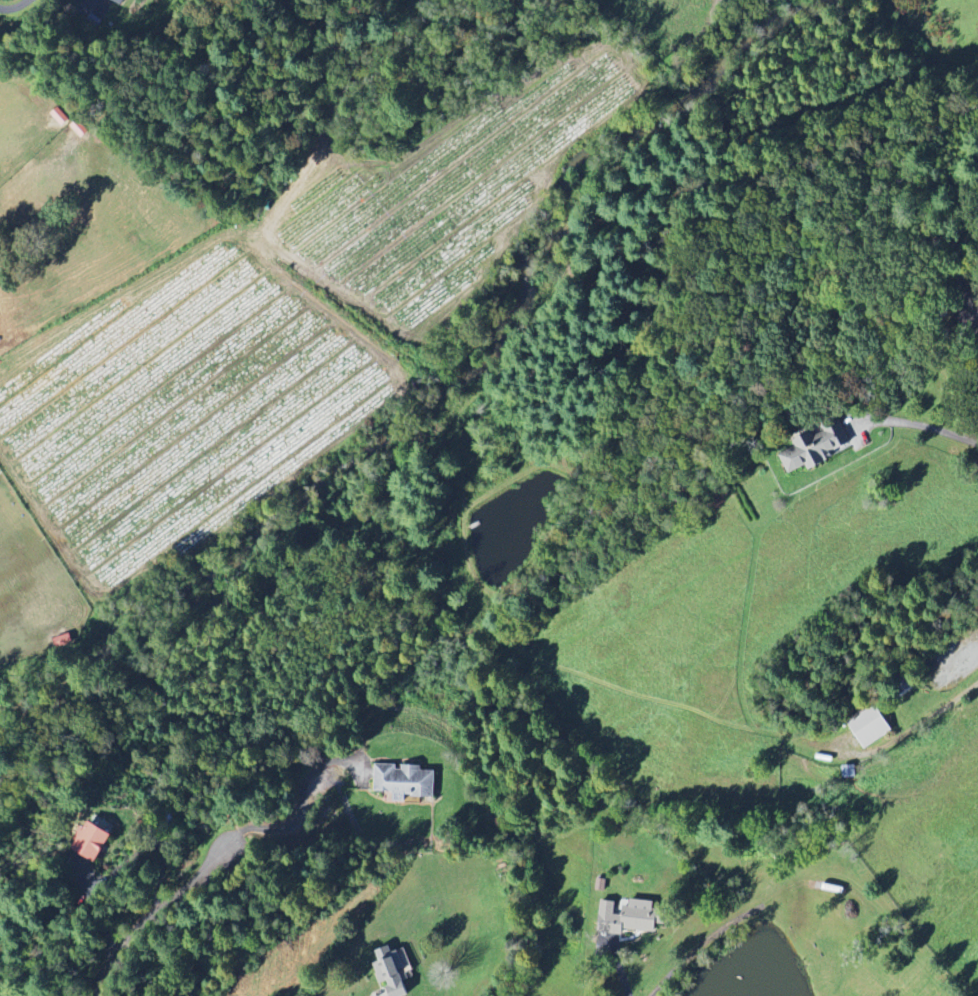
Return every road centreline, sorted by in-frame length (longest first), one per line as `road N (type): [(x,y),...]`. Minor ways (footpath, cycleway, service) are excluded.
road 1 (residential): [(234,834),(109,956),(90,995)]

